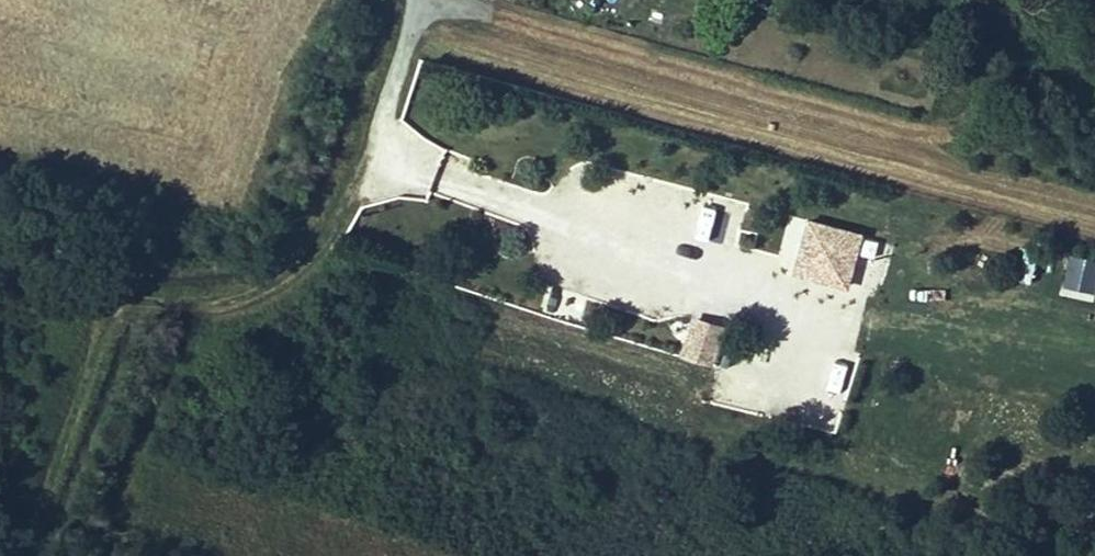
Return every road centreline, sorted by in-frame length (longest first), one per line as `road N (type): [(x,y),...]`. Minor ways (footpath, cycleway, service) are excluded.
road 1 (track): [(22,555),(100,323),(117,303),(212,305),(248,296),(303,260),(336,222),(364,160)]
road 2 (track): [(104,555),(132,447),(187,335),(212,305)]
road 3 (residential): [(405,0),(364,160)]

